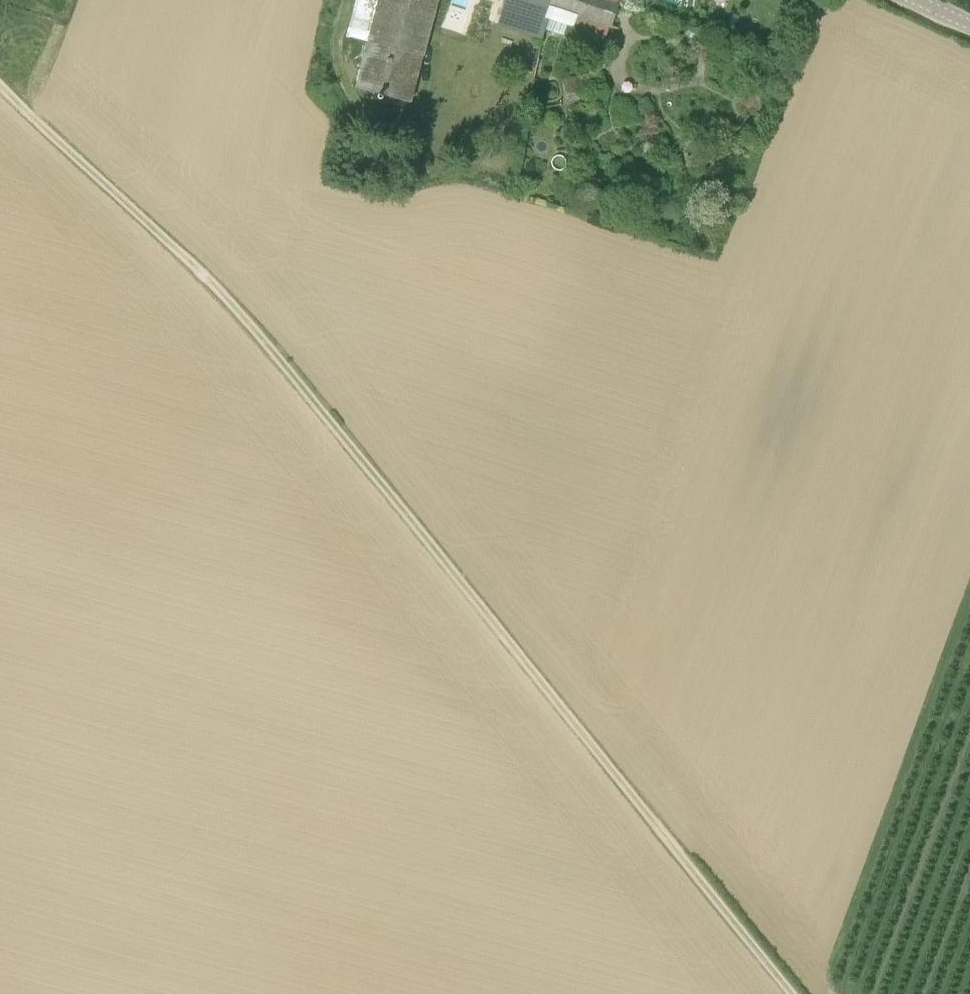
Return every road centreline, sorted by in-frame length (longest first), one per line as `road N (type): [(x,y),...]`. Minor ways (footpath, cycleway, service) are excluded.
road 1 (track): [(0,84),(255,330),(797,993)]

